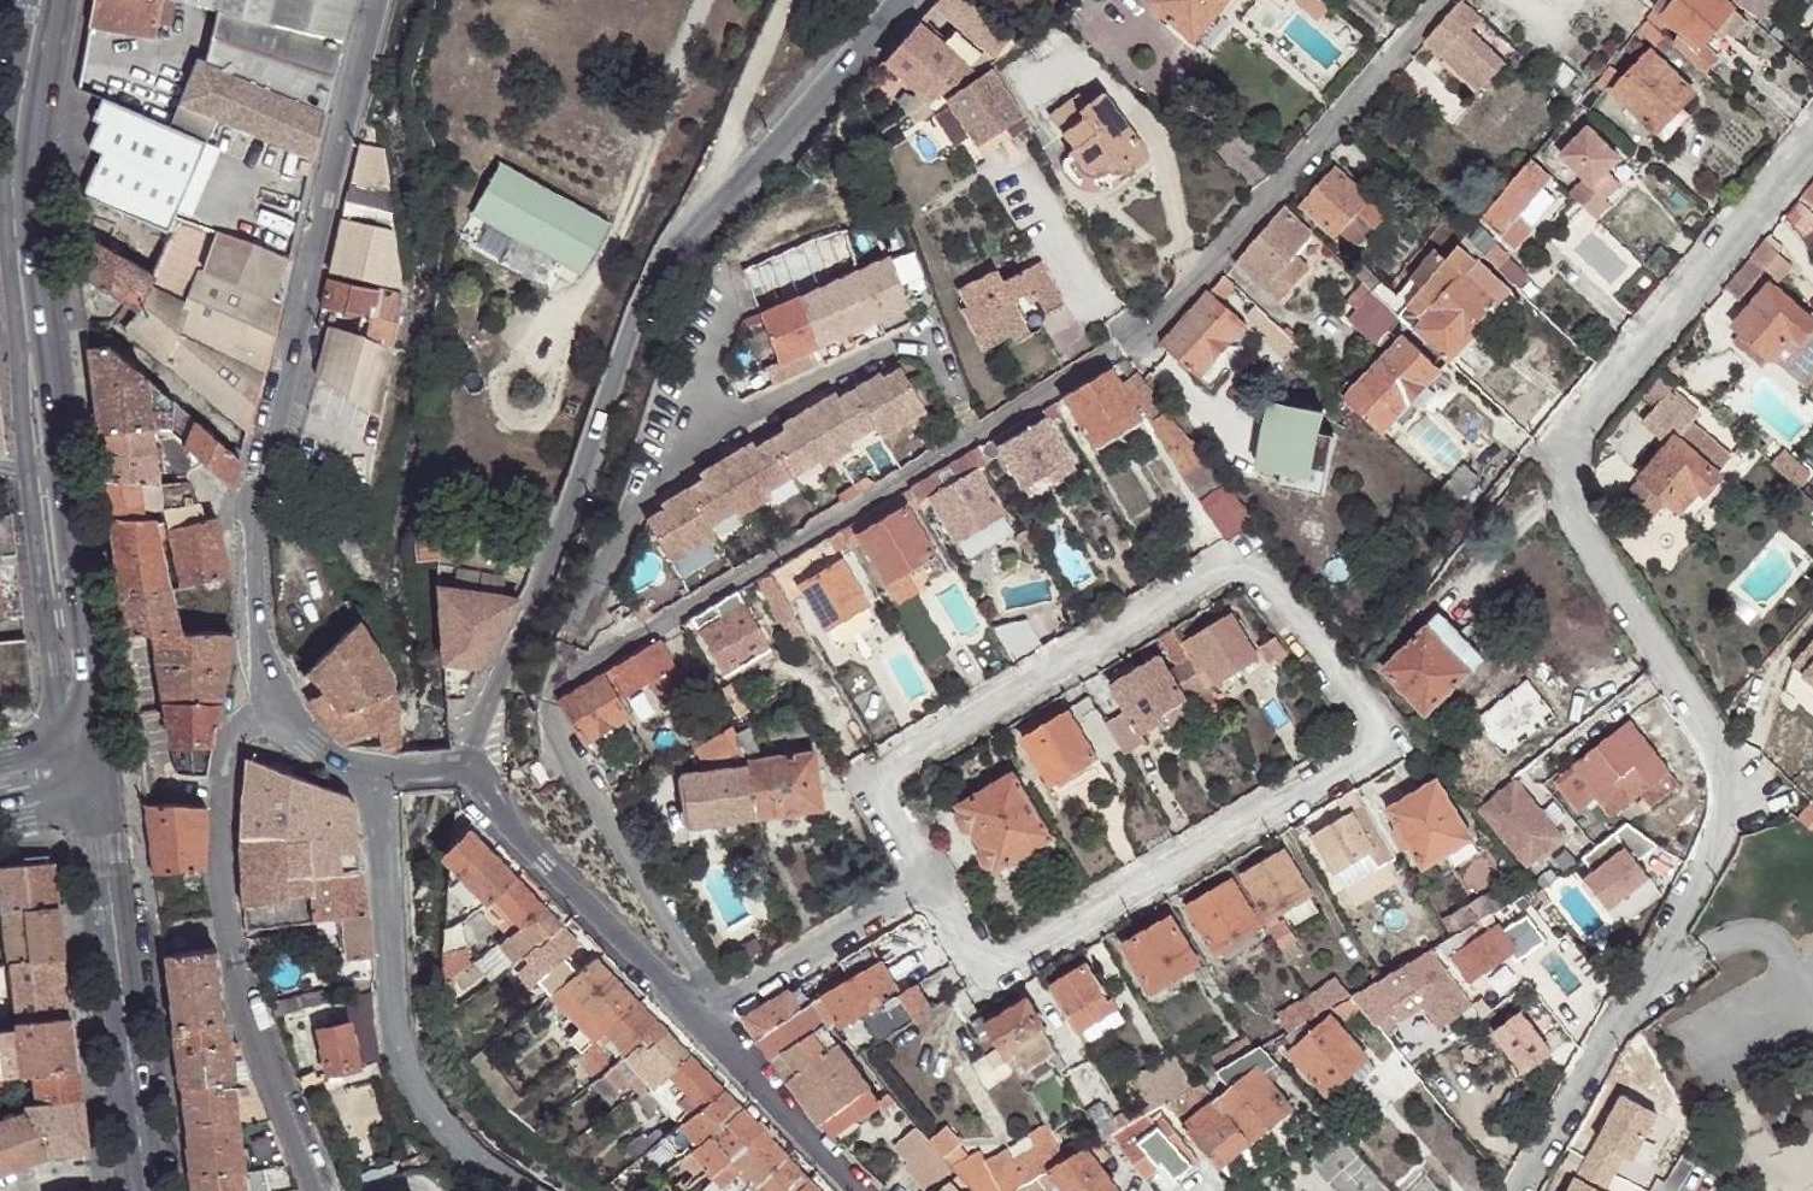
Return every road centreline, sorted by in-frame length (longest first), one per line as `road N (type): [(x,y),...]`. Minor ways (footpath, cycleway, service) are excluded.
road 1 (residential): [(1438,0),(1141,337),(972,430),(552,686),(549,720),(718,1013)]
road 2 (residential): [(1515,1190),(1713,846),(1726,798),(1719,755),(1575,526),(1566,486),(1578,430),(1812,142)]
road 3 (residential): [(924,883),(881,799),(888,767),(1215,570),(1240,564),(1260,572),(1373,724),(1367,751),(1016,957),(977,959)]
road 4 (unclassified): [(899,0),(787,134),(671,238),(472,764)]
road 5 (residential): [(268,706),(254,667),(248,529),(379,0)]
road 6 (residential): [(319,1190),(236,984),(224,907),(227,750),(234,733),(268,706)]
road 7 (secondary): [(60,0),(37,125),(34,219),(64,473)]
road 8 (residential): [(519,1190),(464,1156),(418,1093),(398,1043),(378,770)]
road 9 (tertiary): [(156,1190),(110,848),(110,795)]
road 10 (residential): [(472,764),(514,828),(703,1022)]
road 11 (secondary): [(64,473),(102,743)]
road 12 (residential): [(718,1013),(924,883)]
road 13 (residential): [(703,1022),(867,1190)]
road 14 (residential): [(378,770),(309,746),(268,706)]

